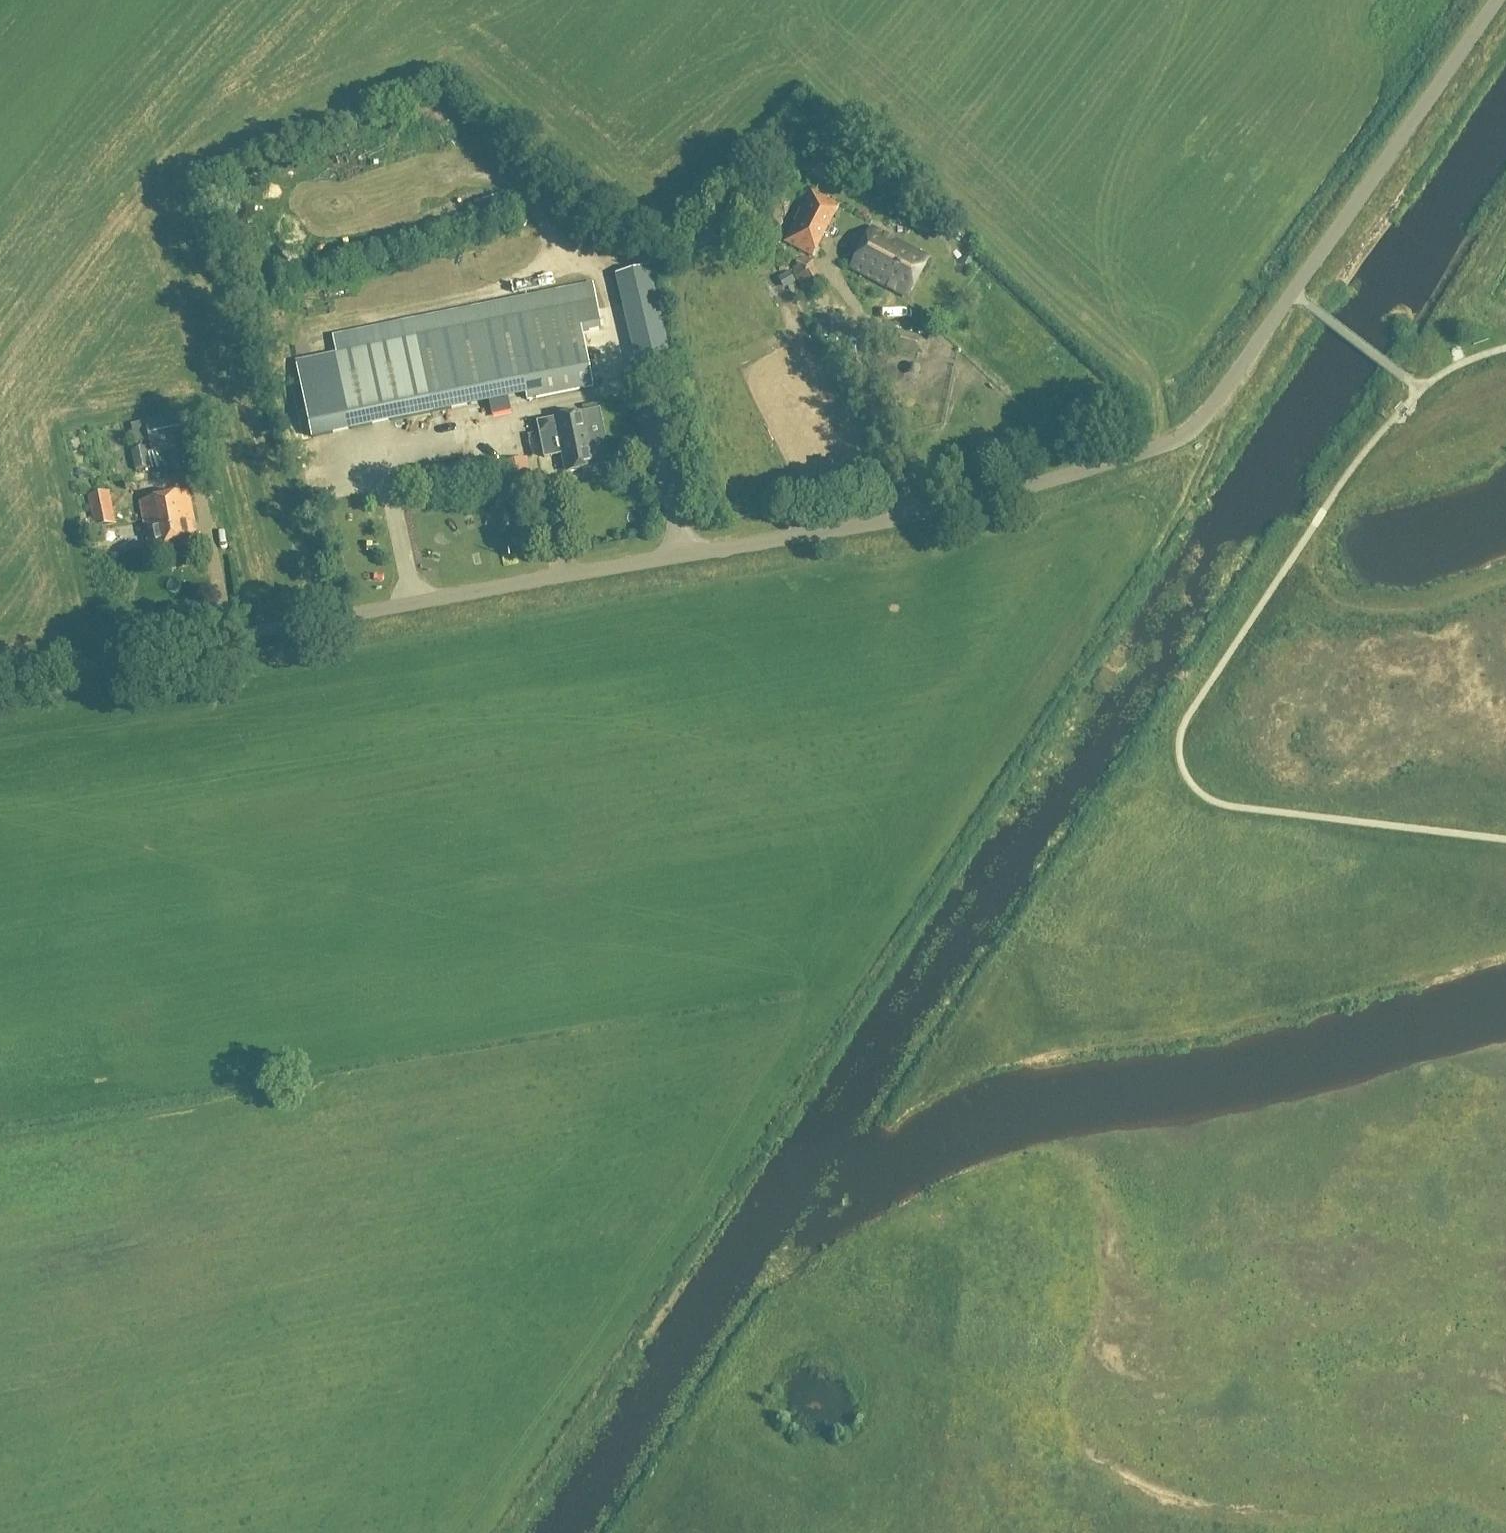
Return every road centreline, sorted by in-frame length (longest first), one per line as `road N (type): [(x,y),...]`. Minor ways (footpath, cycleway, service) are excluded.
road 1 (unclassified): [(0,681),(881,523),(1169,441),(1205,417),(1493,0)]

